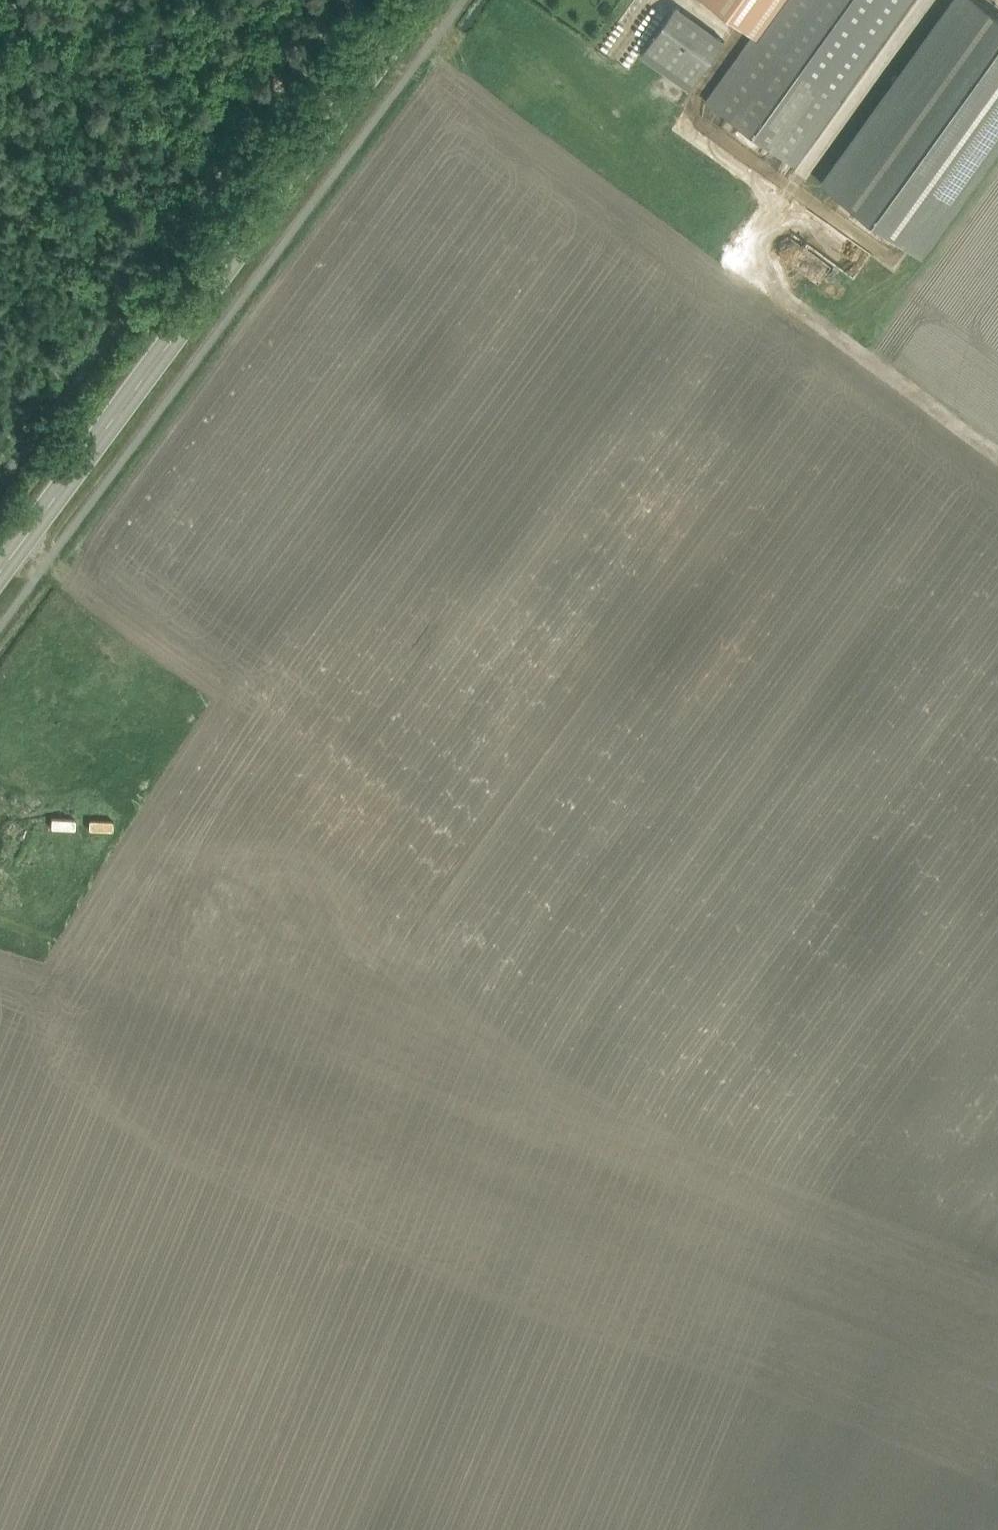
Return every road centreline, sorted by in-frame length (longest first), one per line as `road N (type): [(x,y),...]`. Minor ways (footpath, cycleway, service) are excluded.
road 1 (secondary): [(0,572),(423,0)]
road 2 (track): [(997,453),(741,261),(795,183)]

